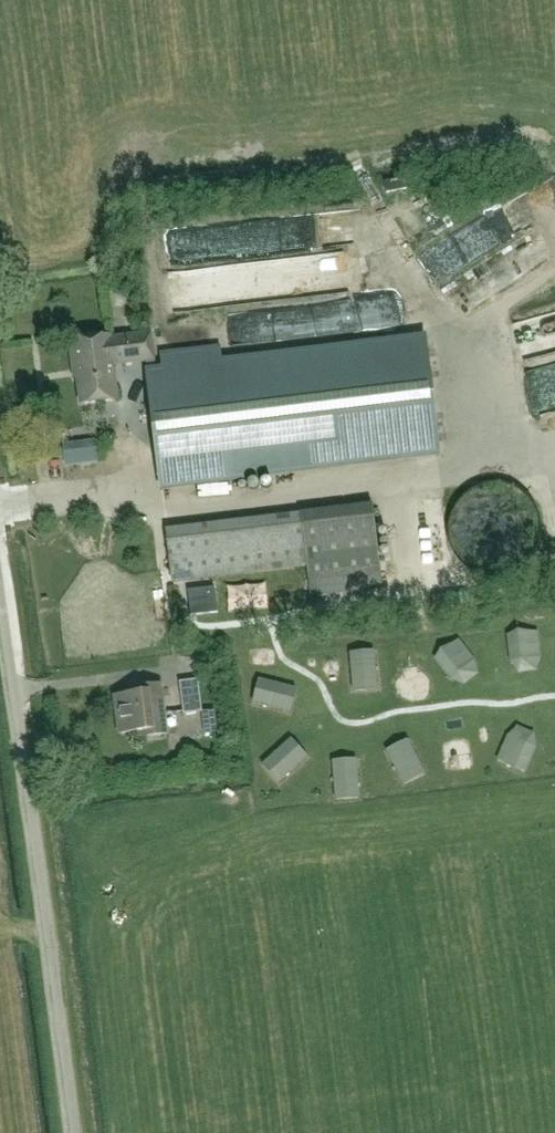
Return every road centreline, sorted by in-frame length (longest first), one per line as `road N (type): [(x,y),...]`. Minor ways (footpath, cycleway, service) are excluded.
road 1 (unclassified): [(70,1132),(0,586)]

